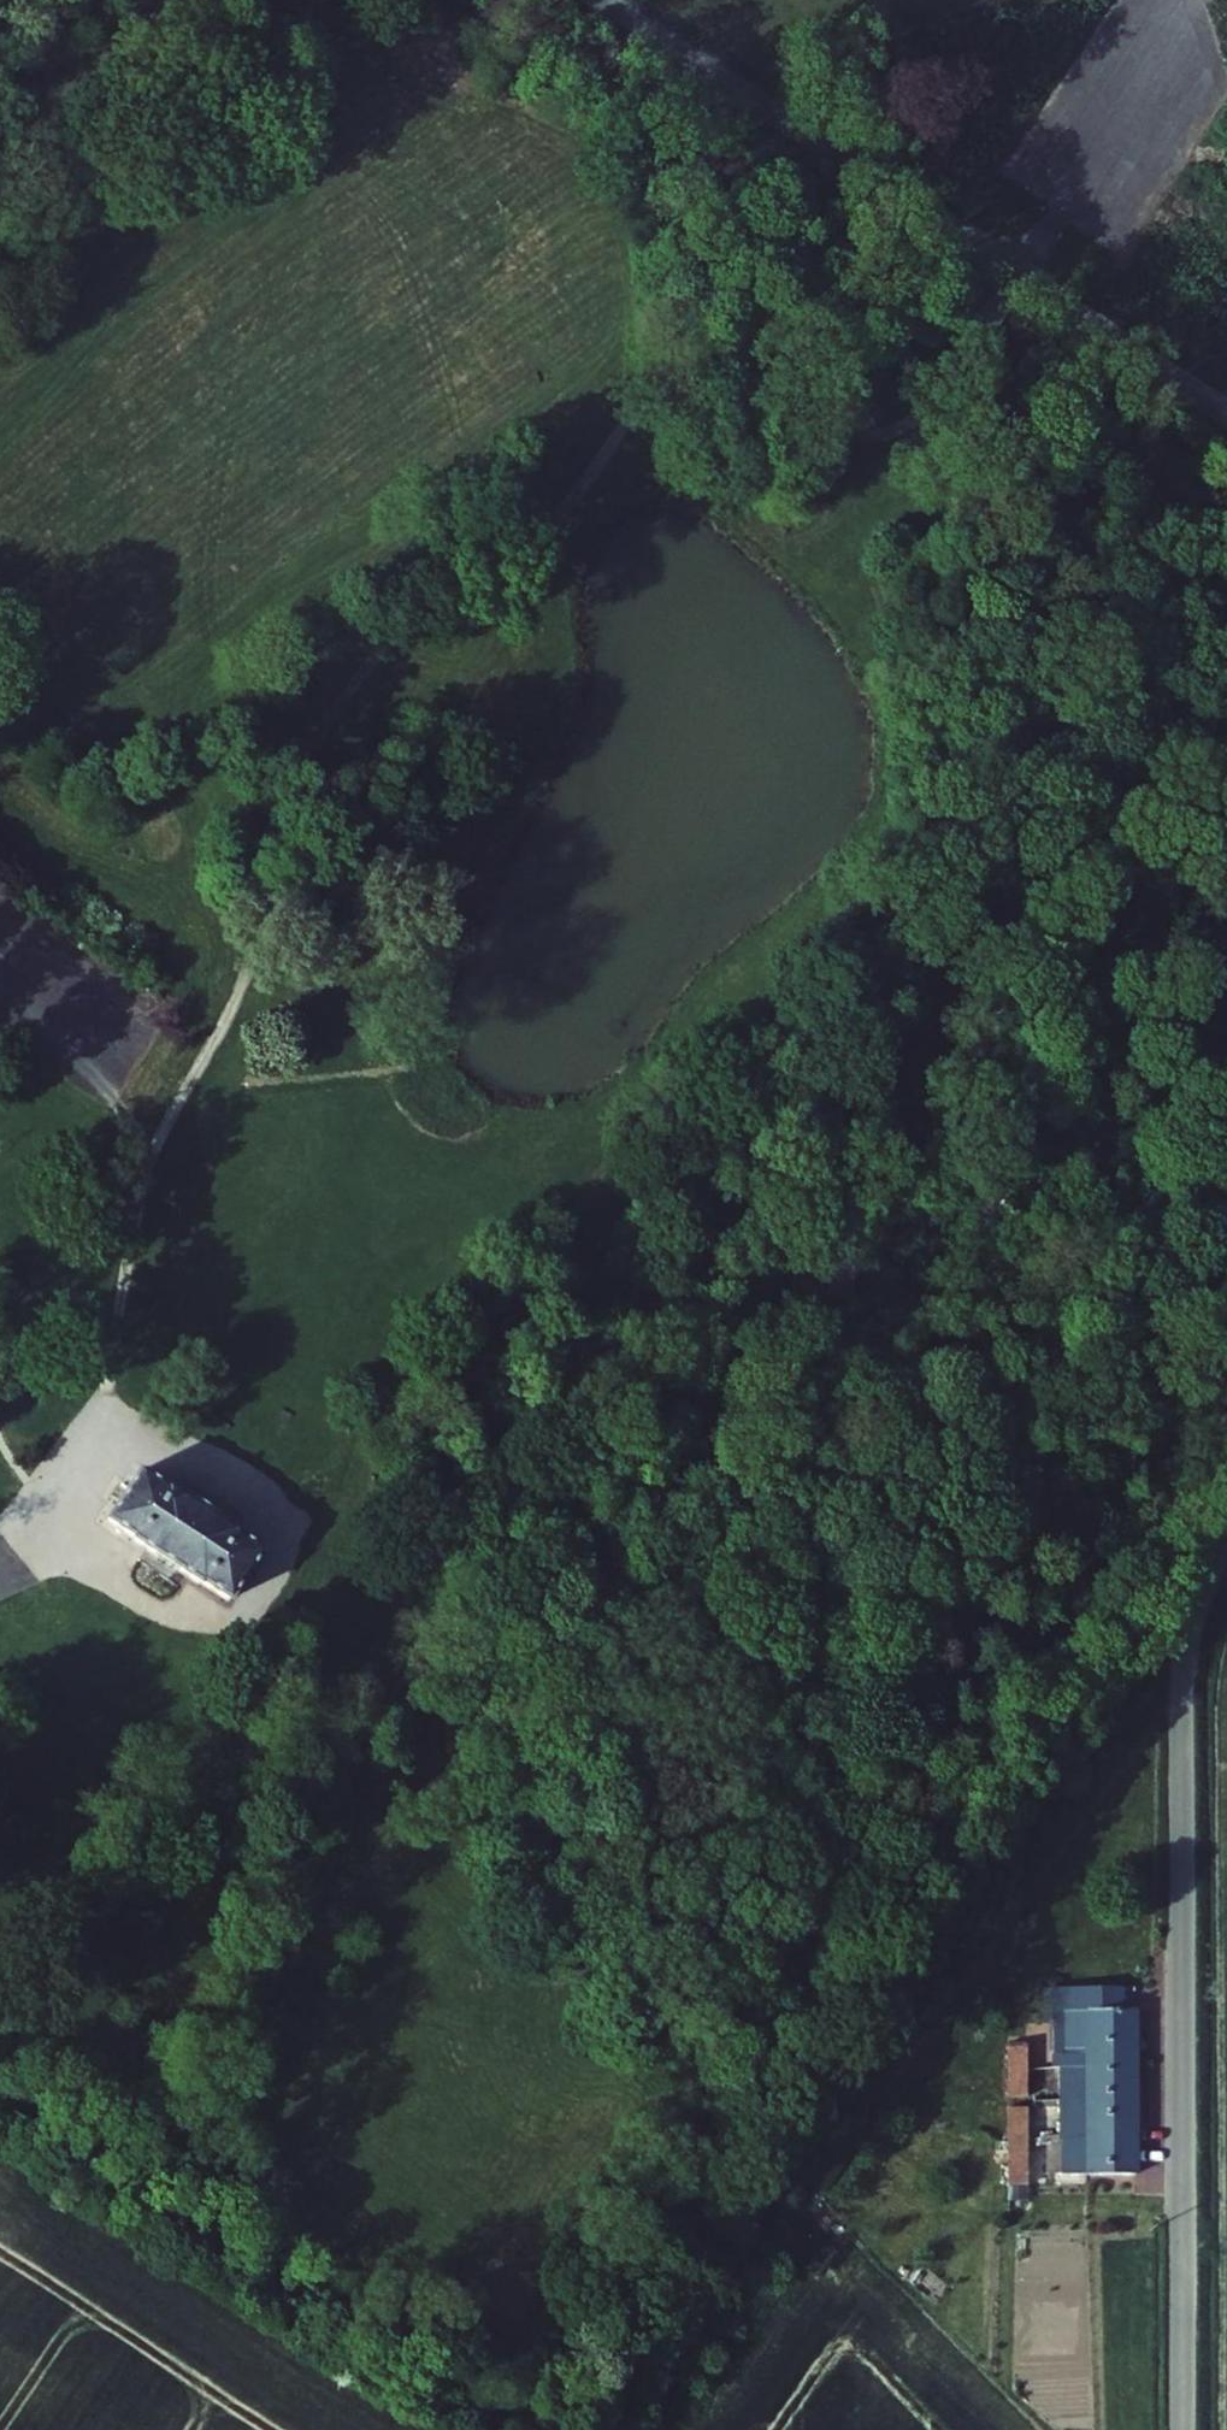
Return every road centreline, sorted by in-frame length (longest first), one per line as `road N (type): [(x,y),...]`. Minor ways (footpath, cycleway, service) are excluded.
road 1 (unclassified): [(1226,1544),(1199,1606),(1183,1714),(1183,2429)]
road 2 (unclassified): [(608,0),(1226,392)]

